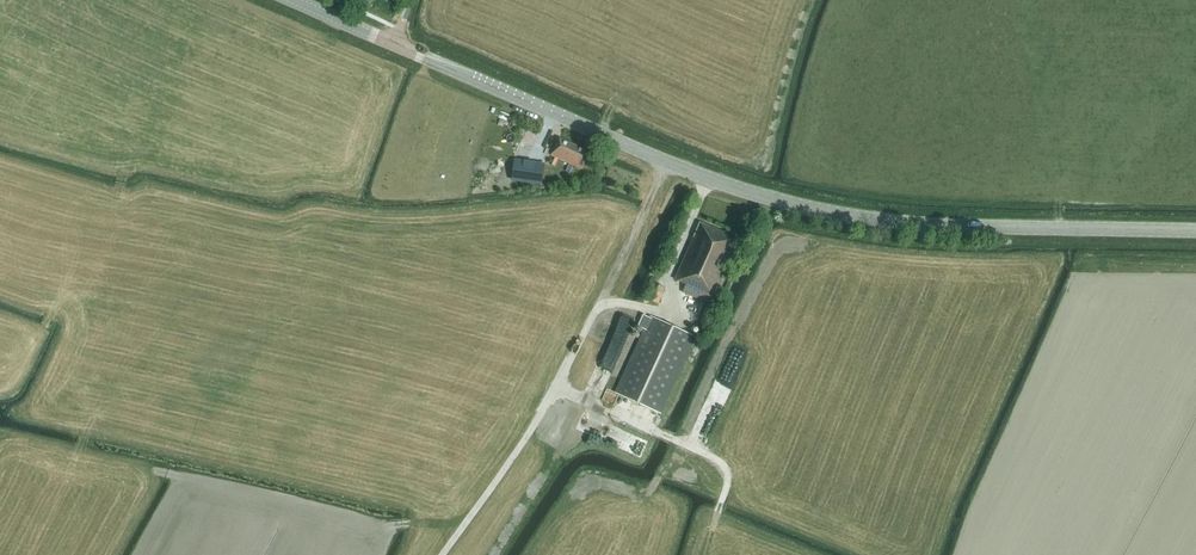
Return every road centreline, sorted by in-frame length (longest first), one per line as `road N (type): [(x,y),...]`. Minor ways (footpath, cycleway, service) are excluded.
road 1 (secondary): [(1195,230),(920,223),(789,203),(675,165),(394,44)]
road 2 (track): [(691,327),(647,310),(602,305),(525,440),(443,554)]
road 3 (track): [(555,388),(722,465),(726,489),(709,538)]

